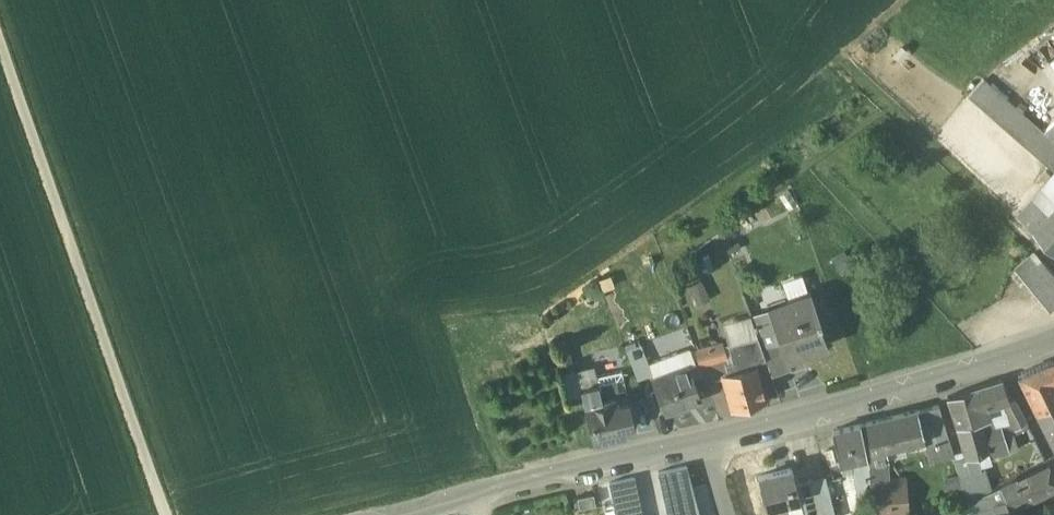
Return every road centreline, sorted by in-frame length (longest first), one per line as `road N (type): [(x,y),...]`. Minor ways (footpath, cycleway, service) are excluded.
road 1 (track): [(0,24),(166,514)]
road 2 (tertiary): [(1004,358),(874,403),(708,445)]
road 3 (tertiary): [(708,445),(421,514)]
road 4 (track): [(868,79),(1053,265)]

